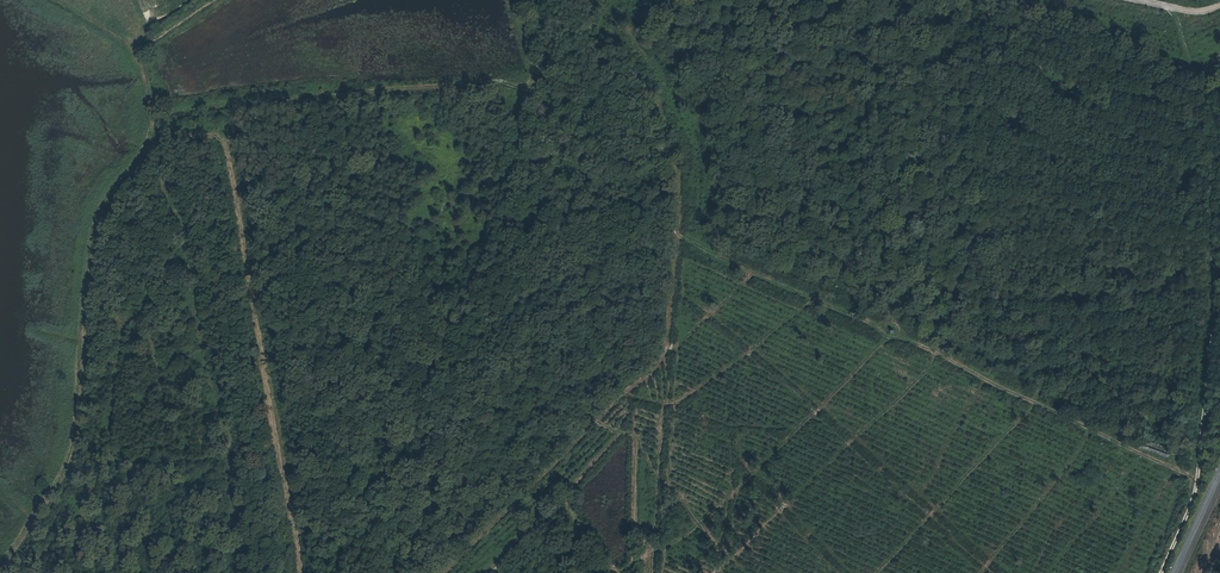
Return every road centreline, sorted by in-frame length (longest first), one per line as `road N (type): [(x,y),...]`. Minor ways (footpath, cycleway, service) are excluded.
road 1 (track): [(1198,474),(1030,329),(719,211),(676,283),(672,348),(443,572)]
road 2 (track): [(7,572),(64,484),(101,234),(154,164),(156,60),(142,36),(58,0)]
road 3 (track): [(1162,572),(1199,492),(1213,264),(1199,200),(1194,95),(1219,55)]
road 4 (track): [(68,572),(105,514),(126,418),(135,275)]

